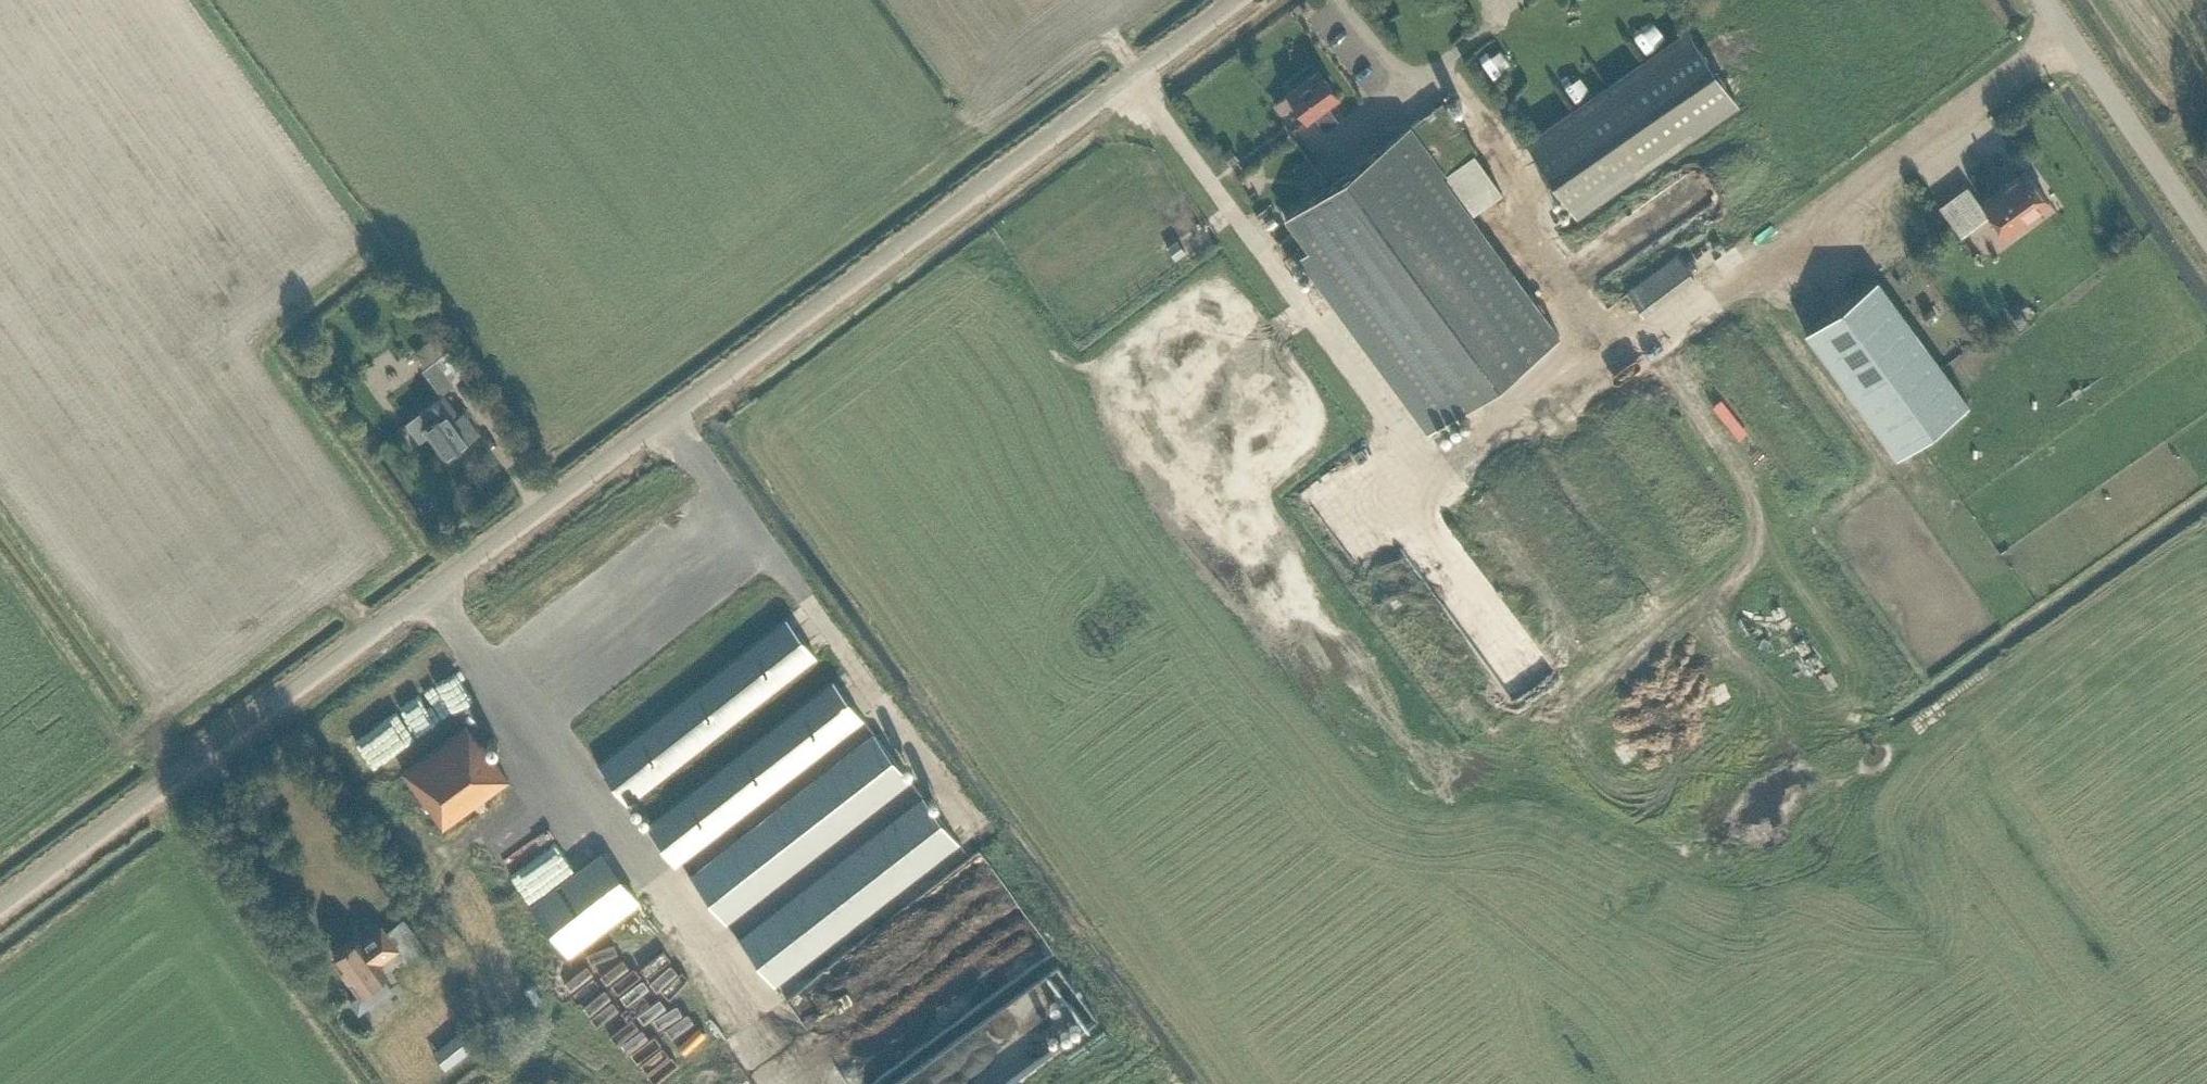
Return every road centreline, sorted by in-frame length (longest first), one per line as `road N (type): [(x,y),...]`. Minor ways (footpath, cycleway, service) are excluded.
road 1 (unclassified): [(0,906),(1235,0)]
road 2 (unclassified): [(2206,237),(2044,0)]

